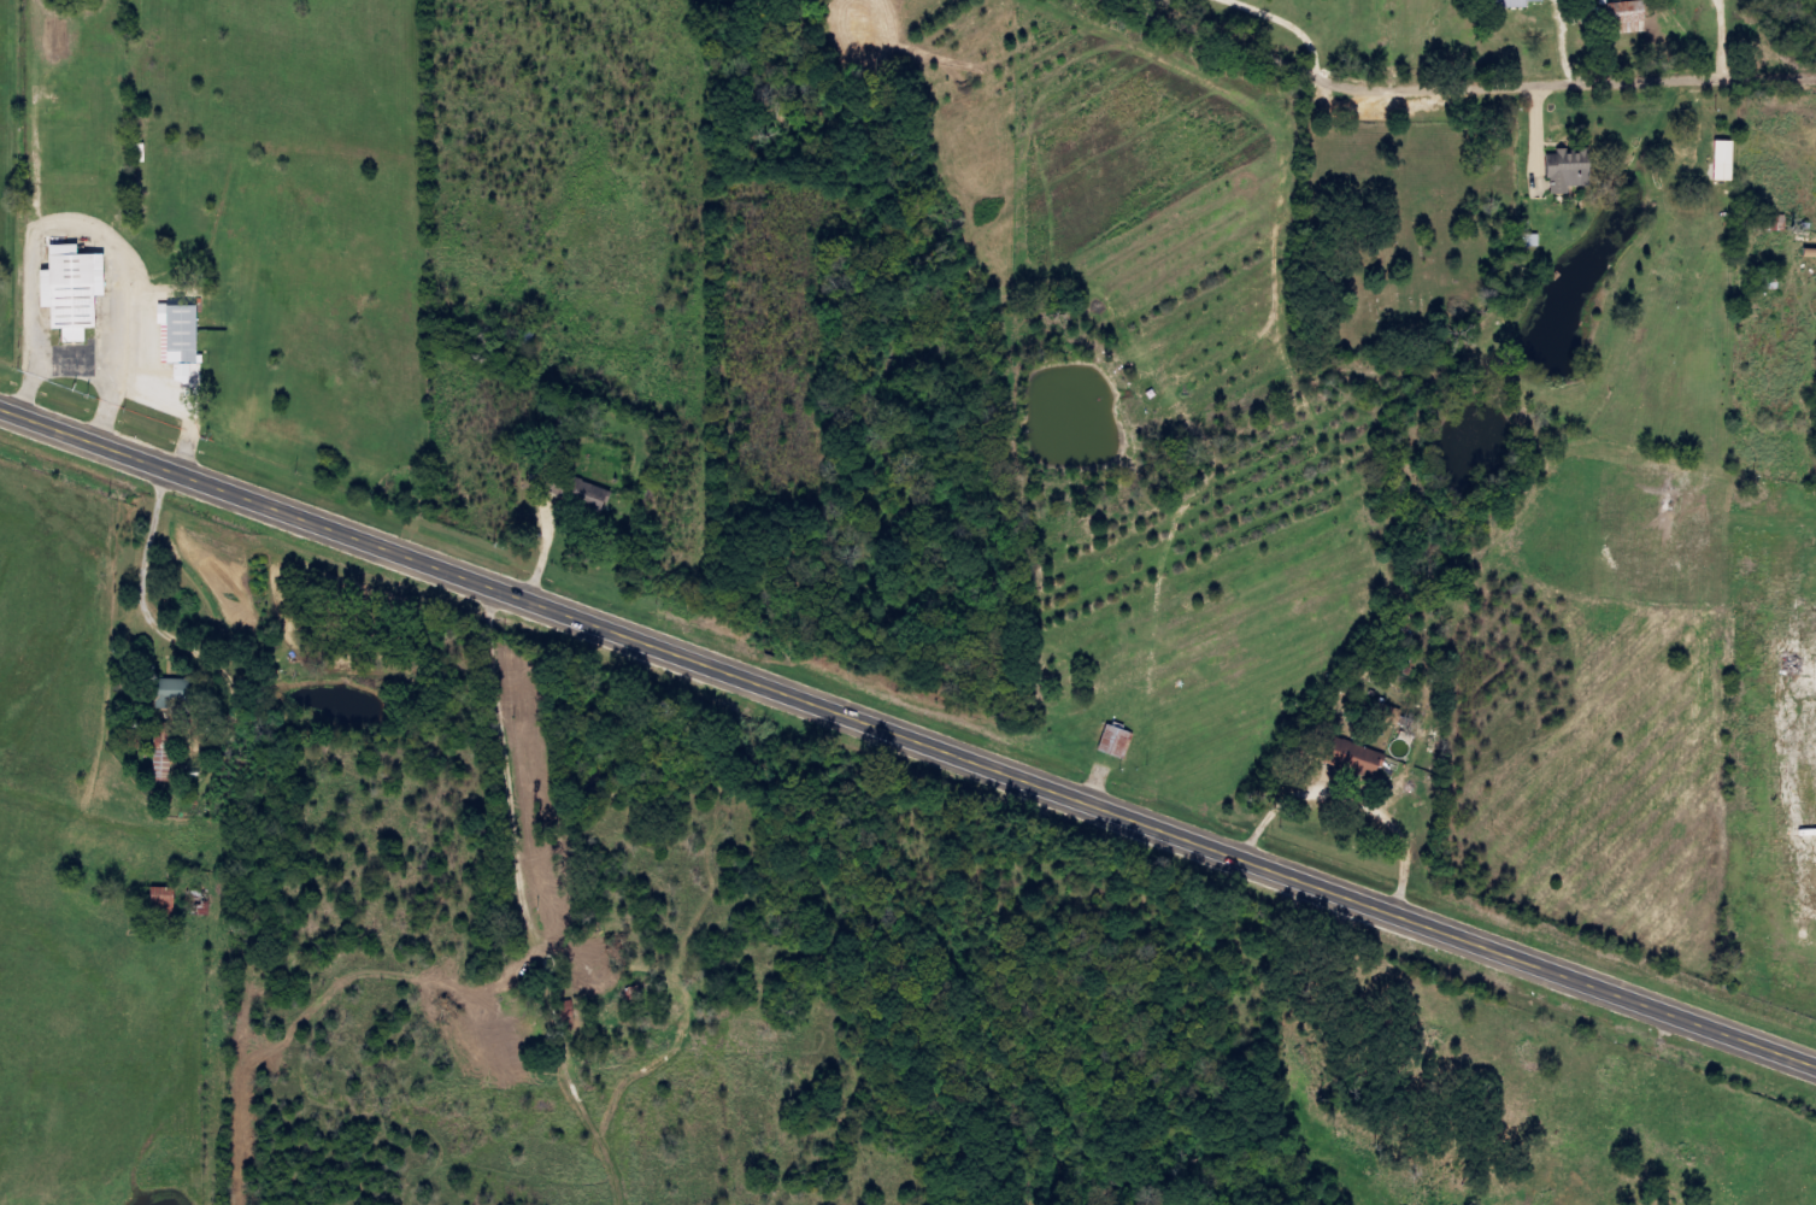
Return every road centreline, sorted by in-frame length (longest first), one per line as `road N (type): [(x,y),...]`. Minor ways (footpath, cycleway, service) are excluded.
road 1 (primary): [(1815,1069),(0,418)]
road 2 (residential): [(1083,0),(1123,33),(1268,105),(1732,87),(1815,74)]

